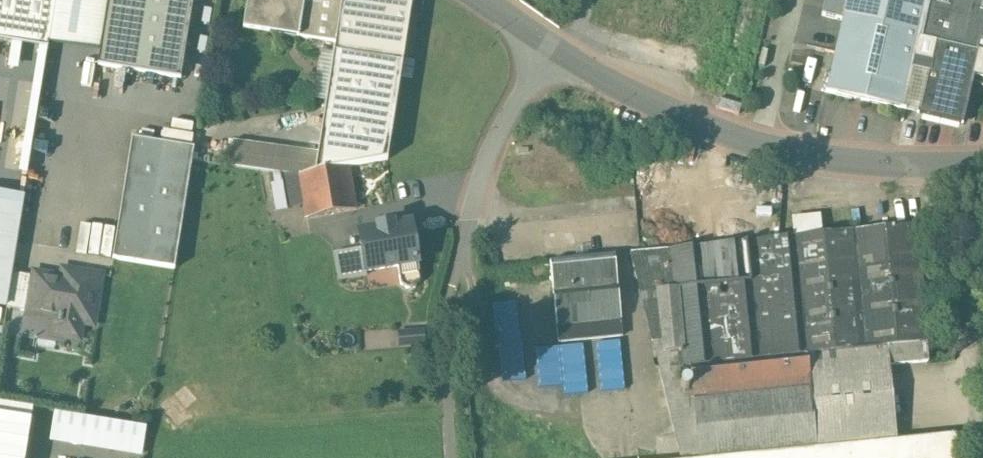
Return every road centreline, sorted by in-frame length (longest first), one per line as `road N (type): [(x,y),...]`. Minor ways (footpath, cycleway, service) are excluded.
road 1 (residential): [(557,49),(664,110),(758,144),(825,158),(951,167)]
road 2 (residential): [(982,350),(951,167)]
road 3 (residential): [(557,49),(489,152),(471,208)]

